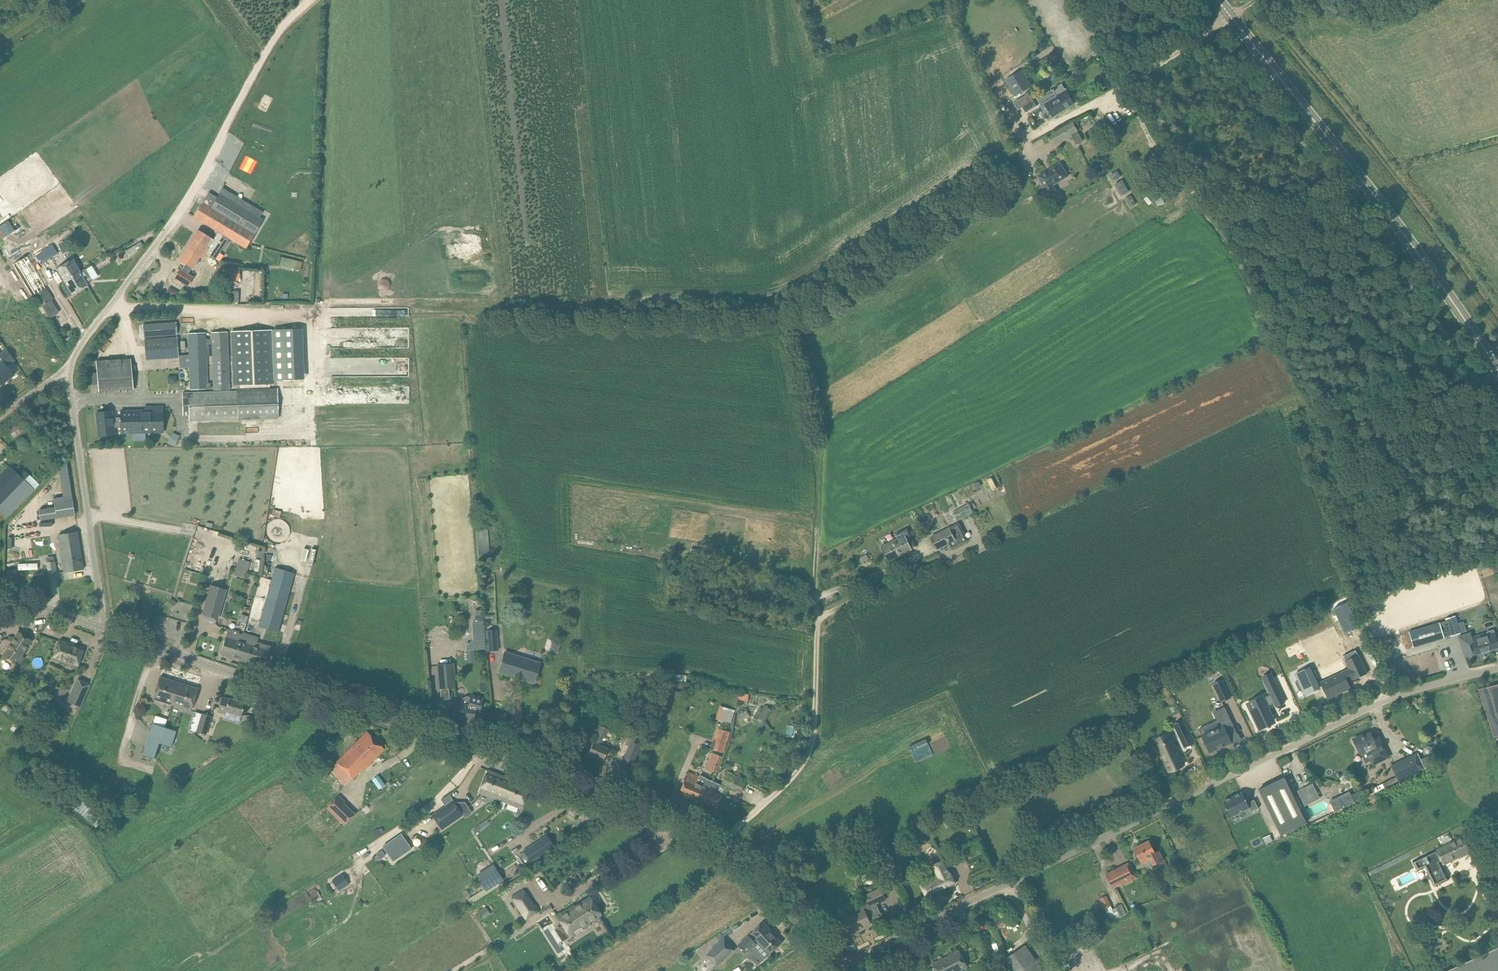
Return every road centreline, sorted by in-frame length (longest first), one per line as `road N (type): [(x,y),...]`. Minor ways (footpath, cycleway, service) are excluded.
road 1 (track): [(715,839),(804,766),(816,718),(814,457),(808,404),(777,298),(1016,150)]
road 2 (unclassified): [(844,964),(744,857),(684,820),(93,626)]
road 3 (unclassified): [(844,964),(1383,701),(1497,669)]
road 4 (secondary): [(1497,370),(1369,187),(1217,0)]
road 5 (unclassified): [(93,626),(101,608),(73,387),(63,367)]
road 6 (track): [(1229,15),(1016,150)]
road 7 (track): [(311,0),(271,37),(183,200)]
road 8 (unclassified): [(63,367),(183,200)]

